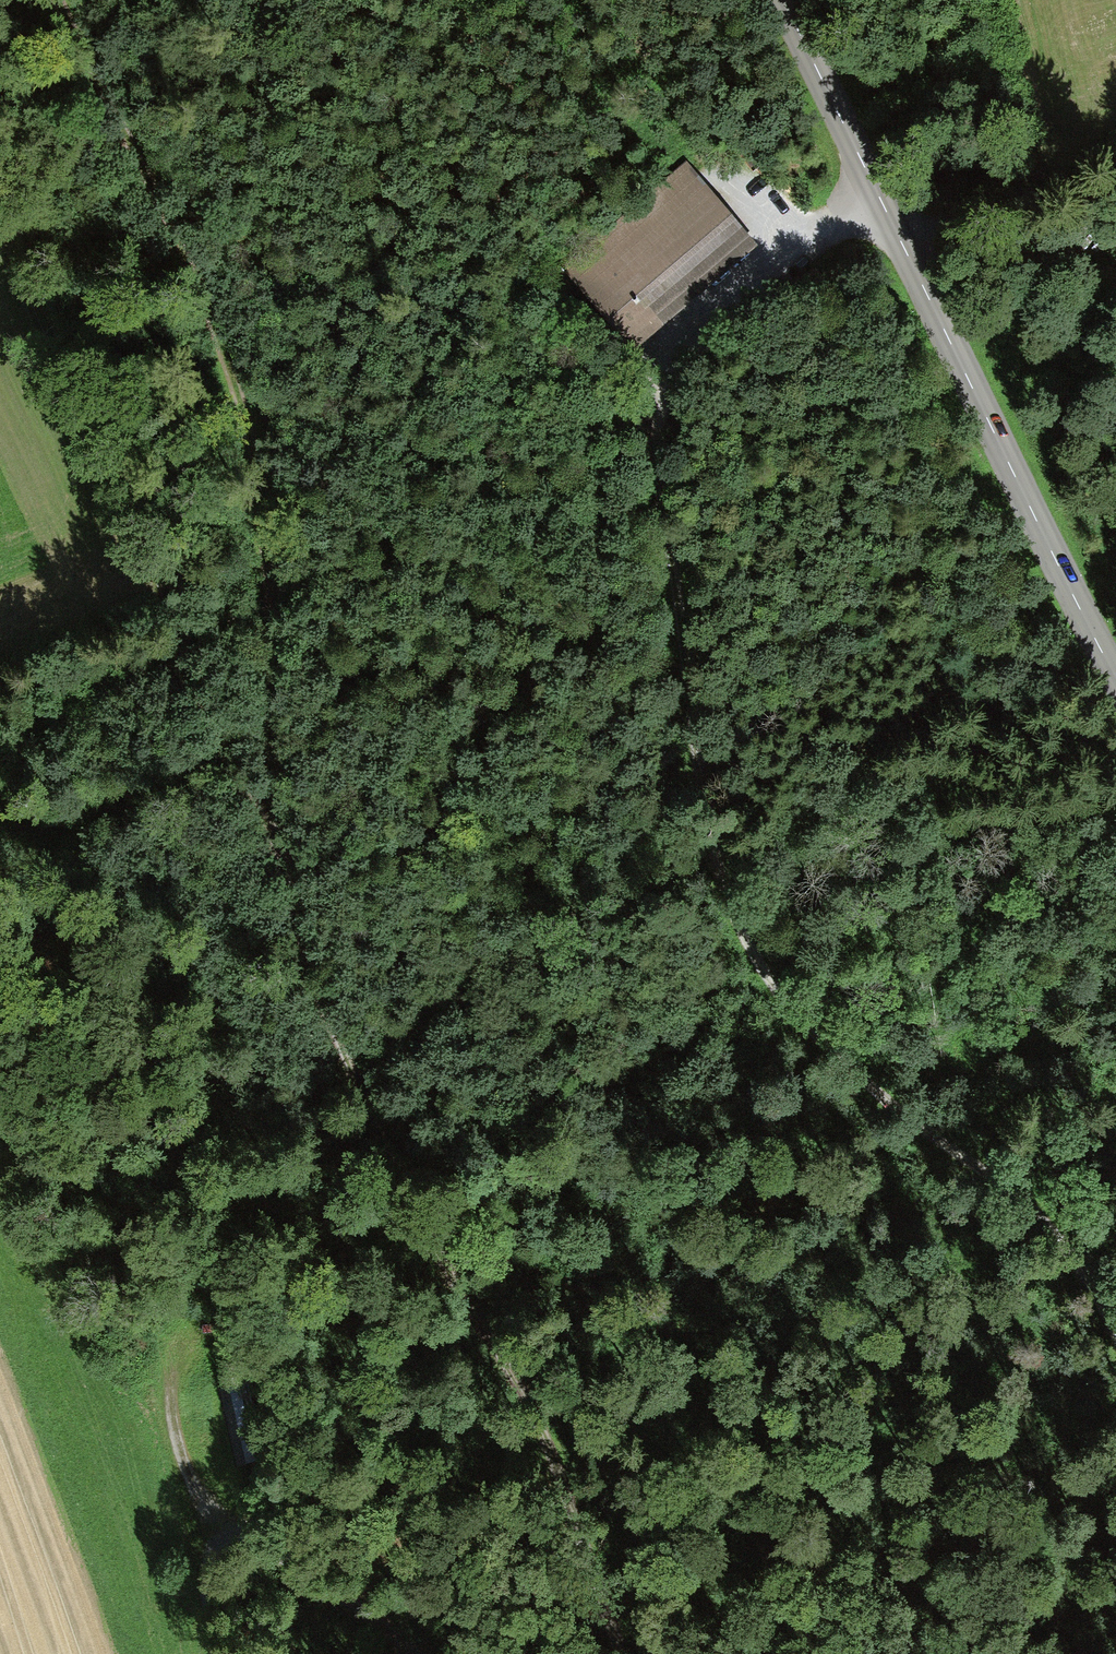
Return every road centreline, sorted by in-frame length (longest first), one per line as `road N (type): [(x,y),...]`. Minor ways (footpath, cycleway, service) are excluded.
road 1 (track): [(53,0),(223,334),(249,427),(271,586),(278,823),(293,918),(334,1040),(541,1429),(630,1653)]
road 2 (track): [(1115,1340),(1059,1240),(806,1032),(755,970),(700,798),(658,458),(667,395),(686,348),(815,224),(888,216),(1115,272)]
road 3 (tertiary): [(781,0),(1115,674)]
road 4 (track): [(278,823),(229,766),(175,613),(0,244)]
road 5 (track): [(219,1653),(211,1566),(238,1541),(323,1581),(410,1653)]

